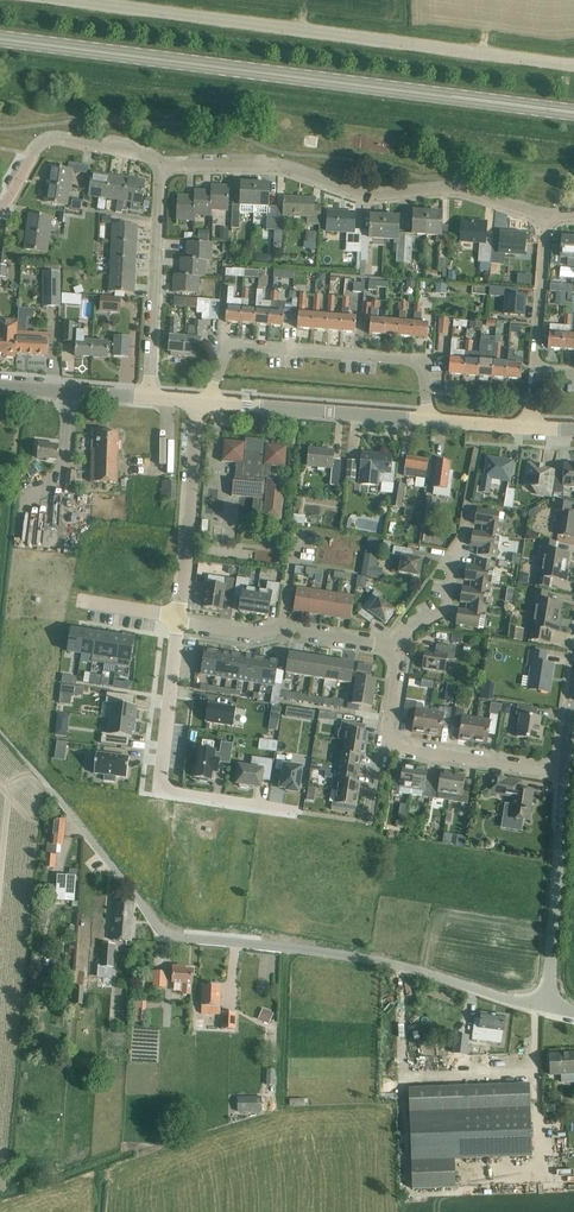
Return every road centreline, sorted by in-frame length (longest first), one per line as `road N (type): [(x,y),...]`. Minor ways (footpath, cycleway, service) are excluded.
road 1 (unclassified): [(16,749),(160,921),(193,935),(398,959),(552,1005)]
road 2 (primary): [(573,114),(0,40)]
road 3 (unclassified): [(573,66),(59,0)]
road 4 (residential): [(546,218),(467,190),(366,193),(274,167),(161,168)]
road 5 (residential): [(428,420),(427,362),(420,358),(249,341),(227,348),(217,403)]
road 6 (residential): [(294,814),(164,794),(179,619)]
road 7 (unclassified): [(552,1005),(561,773)]
road 8 (residential): [(149,398),(161,168)]
road 9 (residential): [(401,645),(179,619)]
road 10 (residential): [(179,619),(199,402)]
road 11 (tertiary): [(217,403),(428,420)]
road 12 (residential): [(161,168),(151,153),(56,136),(38,148),(0,207)]
road 13 (residential): [(561,773),(384,745)]
road 14 (residential): [(401,645),(449,587),(467,507)]
road 15 (residential): [(534,374),(546,218)]
road 16 (tertiary): [(0,386),(149,398)]

